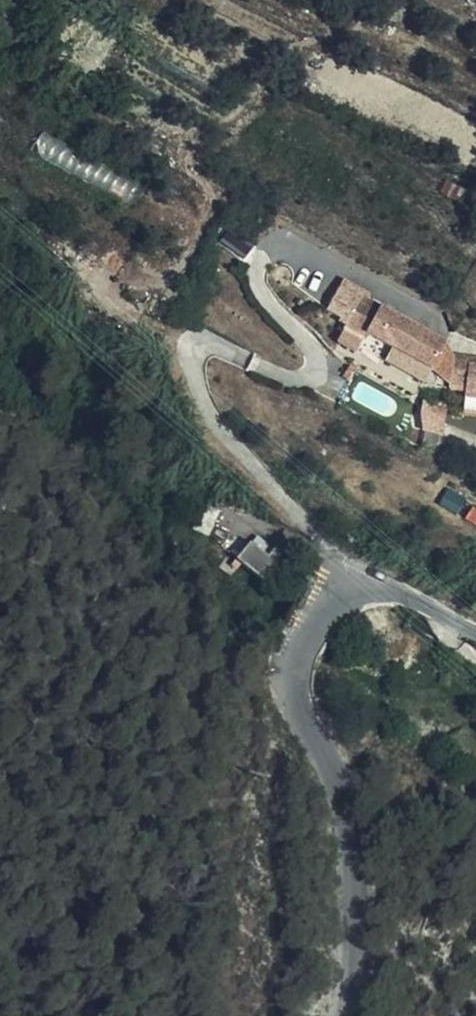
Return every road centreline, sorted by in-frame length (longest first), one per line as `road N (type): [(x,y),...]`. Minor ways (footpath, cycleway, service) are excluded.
road 1 (tertiary): [(346,1015),(356,941),(346,830),(300,686),(301,654),(327,606),(368,586),(391,588),(475,631)]

